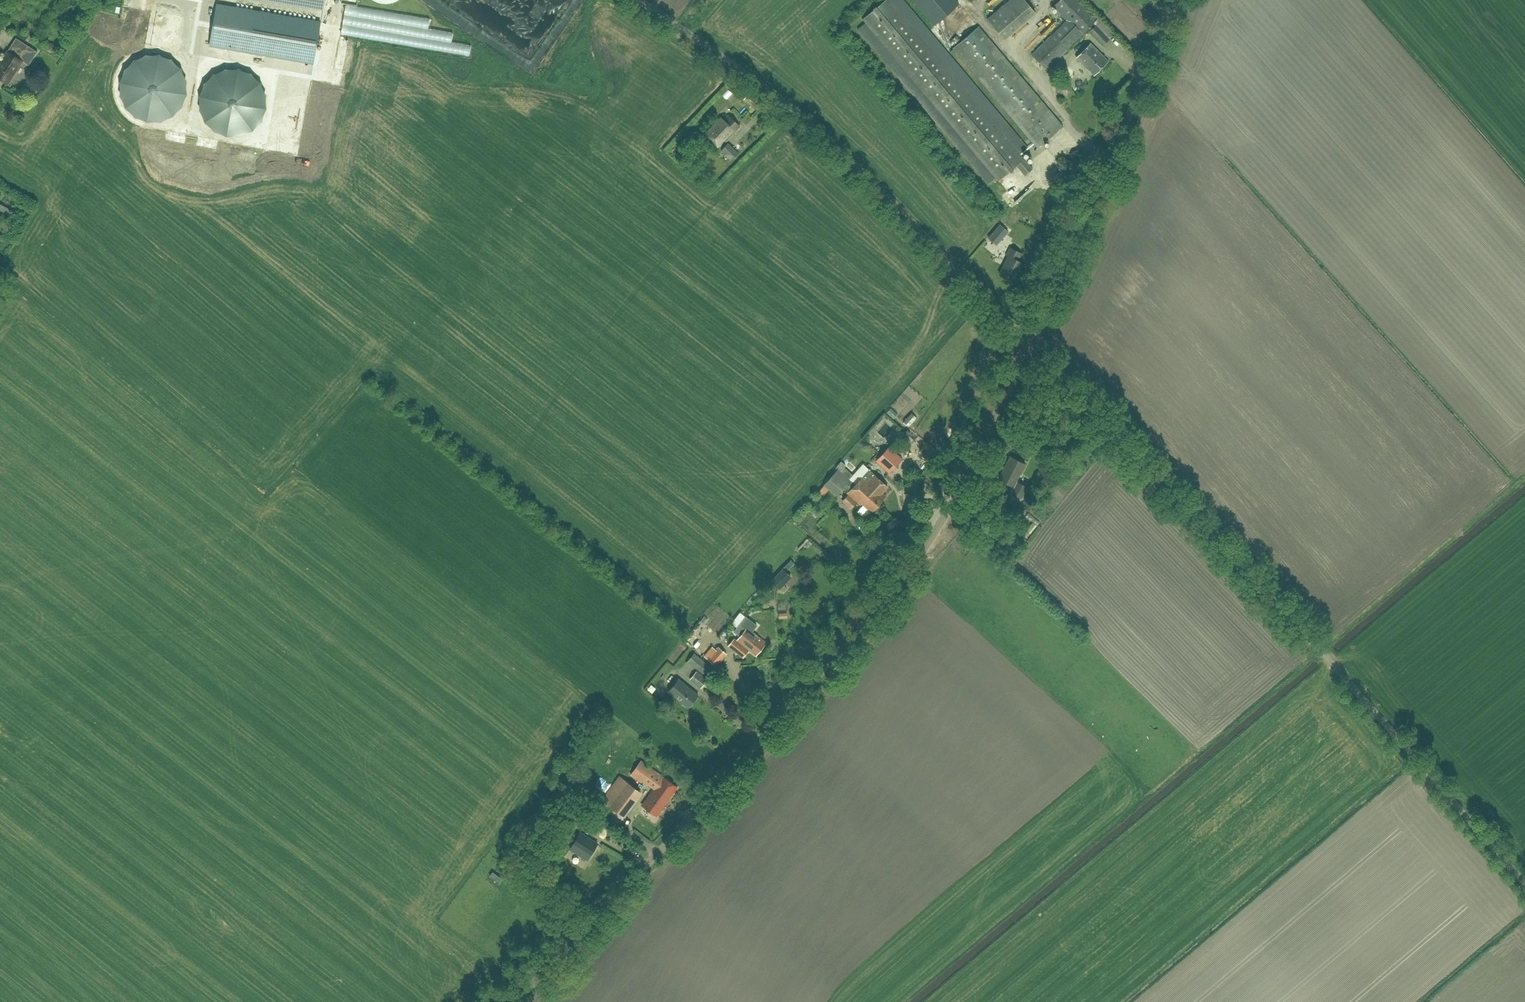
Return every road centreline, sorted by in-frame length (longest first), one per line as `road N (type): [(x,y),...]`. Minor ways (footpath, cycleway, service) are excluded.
road 1 (unclassified): [(513,1001),(653,857),(904,573),(952,503),(1029,346)]
road 2 (unclassified): [(1524,884),(1251,576),(1029,346)]
road 3 (unclassified): [(1029,346),(804,118),(638,0)]
road 4 (unclassified): [(1029,346),(1179,0)]

